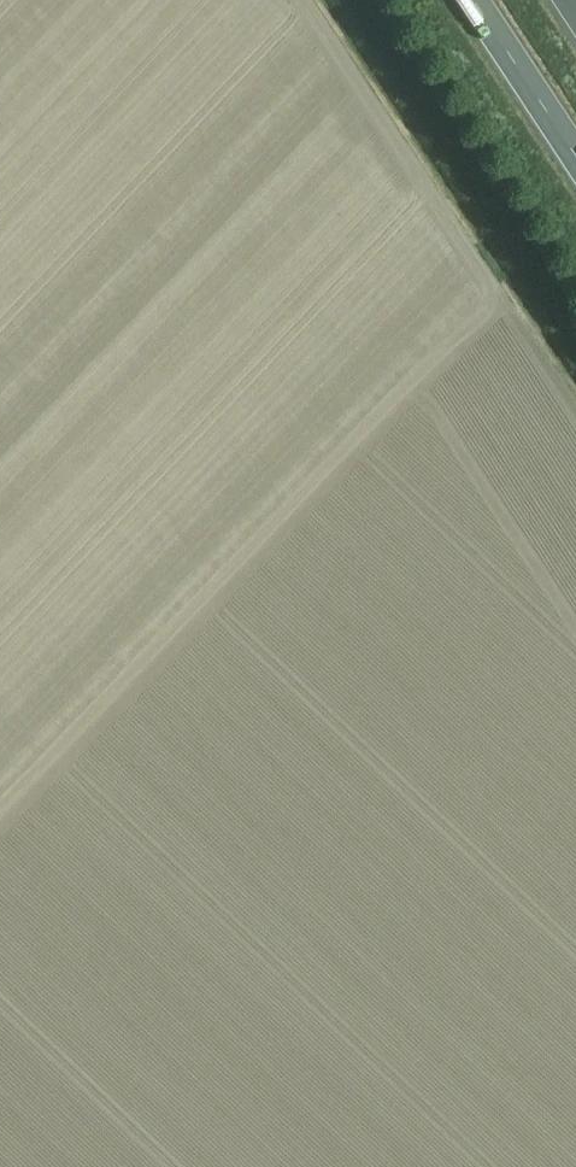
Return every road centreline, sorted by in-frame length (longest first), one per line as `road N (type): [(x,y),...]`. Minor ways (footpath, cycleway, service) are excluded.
road 1 (trunk): [(469,0),(575,164)]

